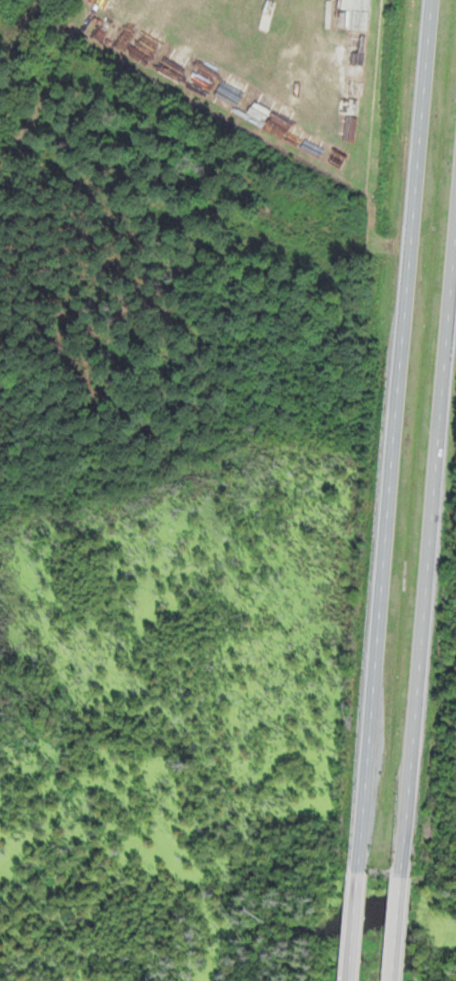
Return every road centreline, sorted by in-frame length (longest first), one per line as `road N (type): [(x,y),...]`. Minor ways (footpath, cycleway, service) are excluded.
road 1 (trunk): [(433,0),(360,872)]
road 2 (trunk): [(403,875),(455,279)]

